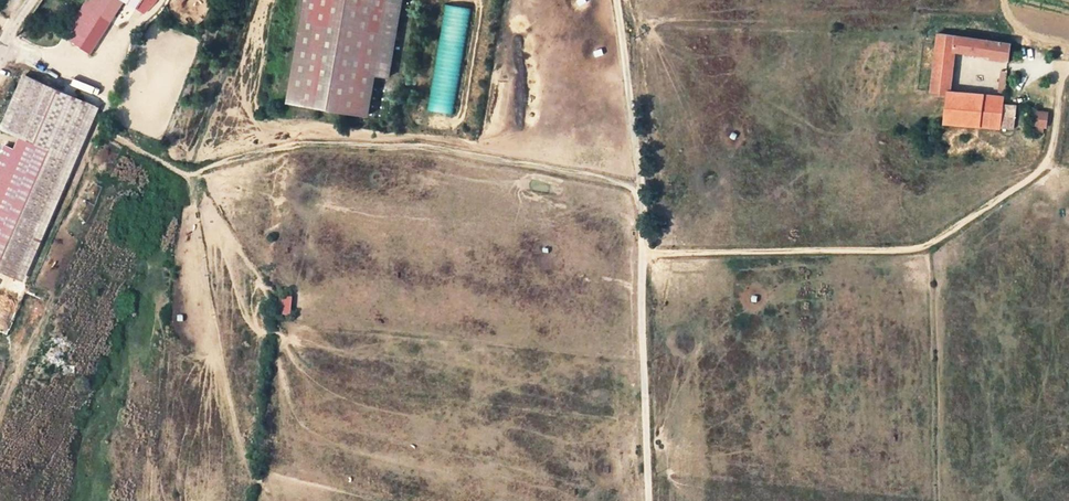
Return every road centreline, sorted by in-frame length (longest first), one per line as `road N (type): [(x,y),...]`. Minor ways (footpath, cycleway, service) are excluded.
road 1 (track): [(1068,70),(1045,165),(923,250),(643,254)]
road 2 (residential): [(648,500),(642,183),(617,0)]

